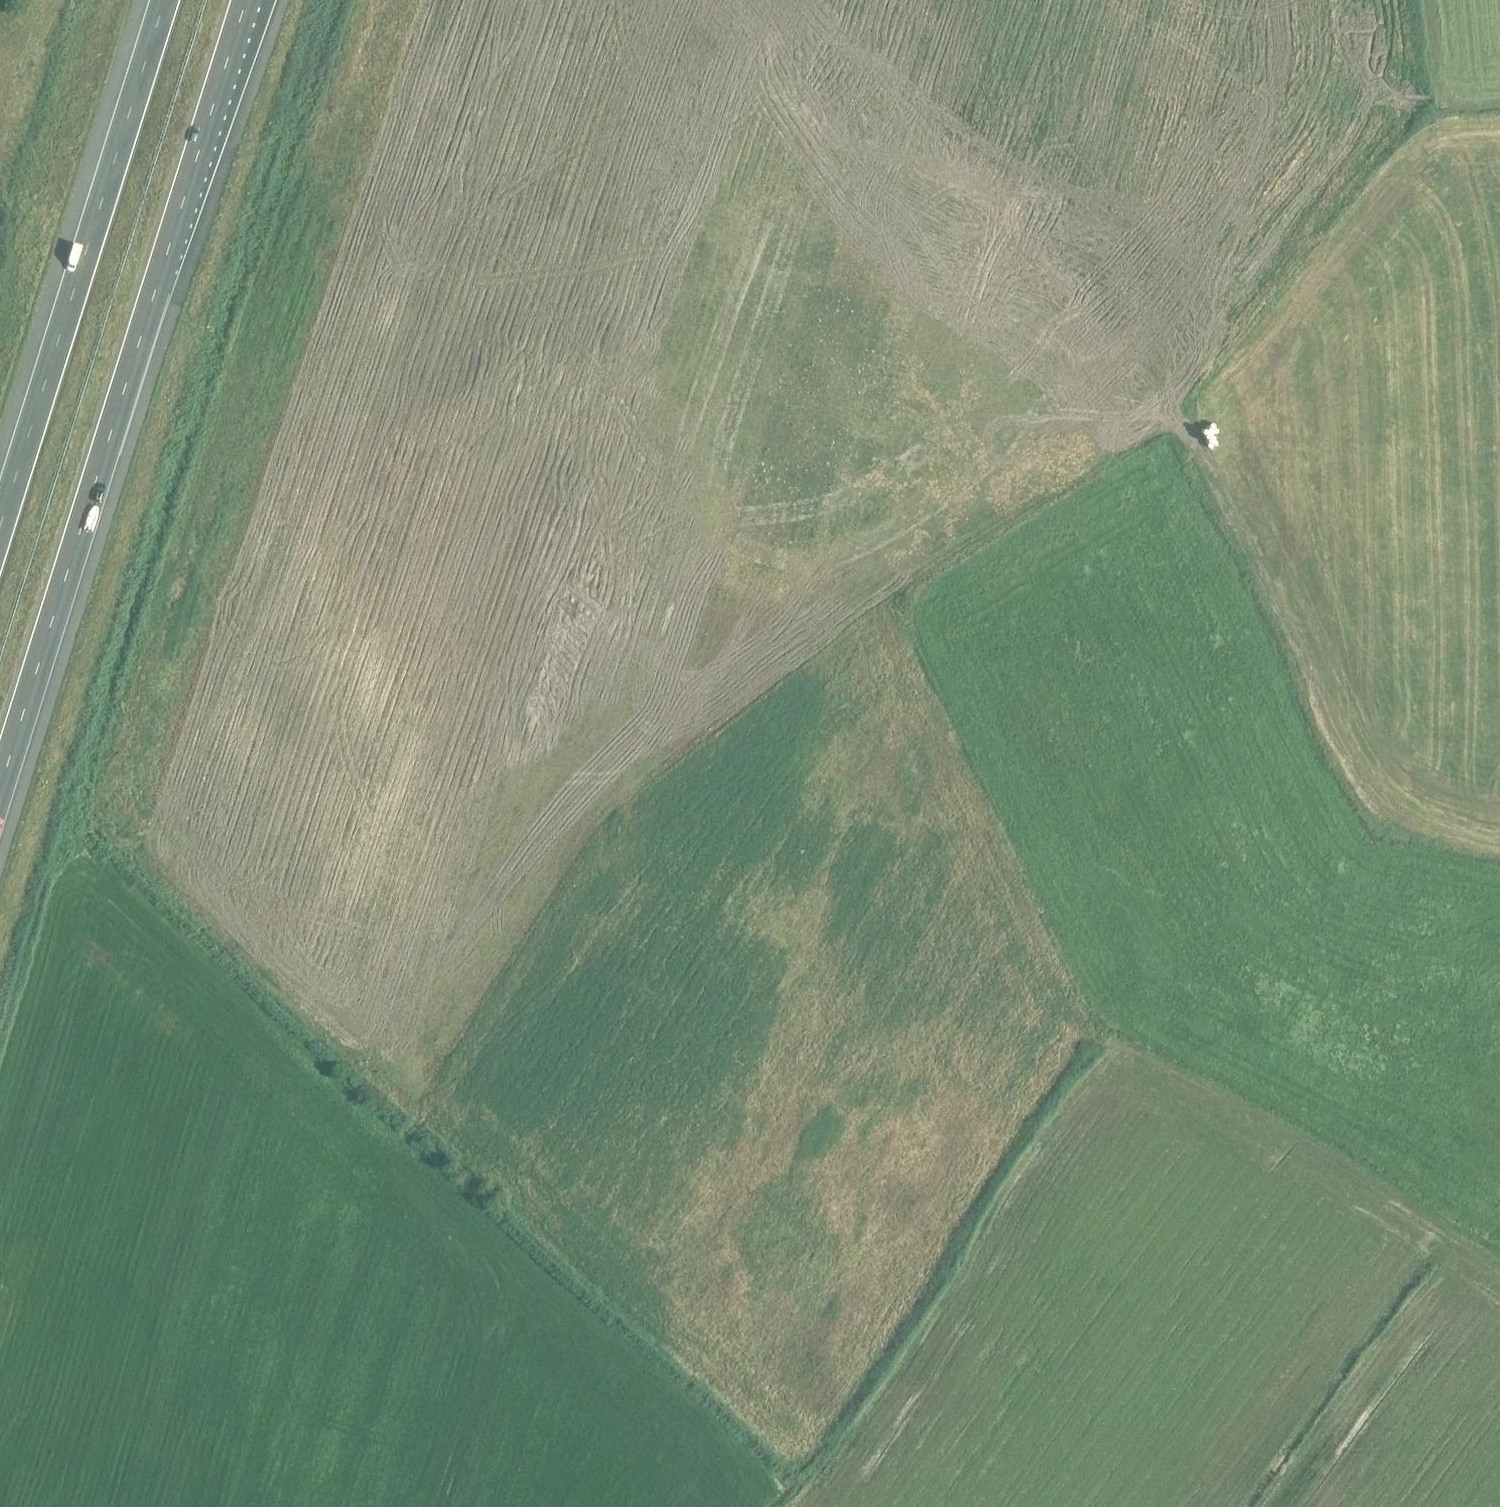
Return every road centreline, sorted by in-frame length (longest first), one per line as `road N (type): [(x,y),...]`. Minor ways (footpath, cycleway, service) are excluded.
road 1 (motorway): [(0,795),(247,0)]
road 2 (track): [(1499,848),(1392,820),(1348,760),(1185,430)]
road 3 (motorway): [(158,0),(0,509)]

